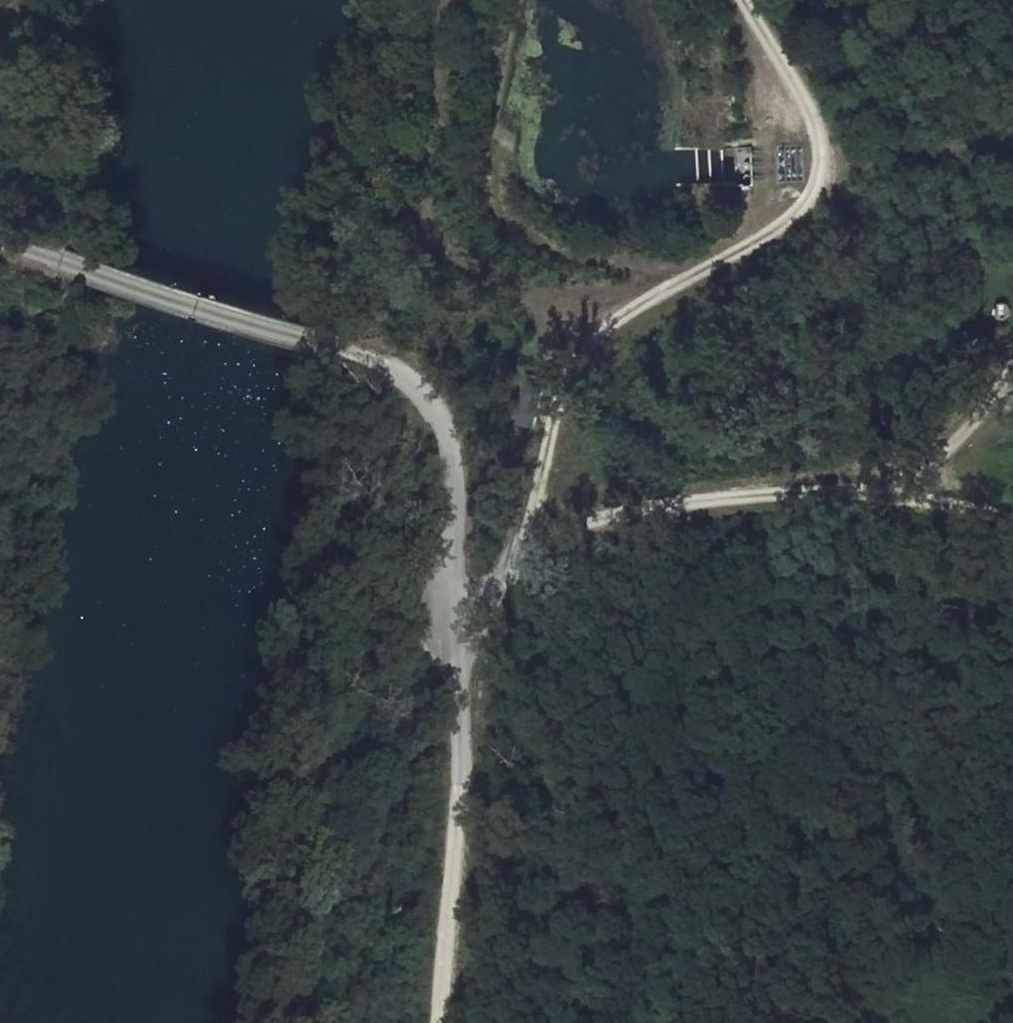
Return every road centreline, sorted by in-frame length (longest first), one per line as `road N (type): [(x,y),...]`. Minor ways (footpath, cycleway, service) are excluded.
road 1 (unclassified): [(0,236),(383,359),(429,407),(454,473),(466,749),(450,1022)]
road 2 (track): [(529,550),(563,385),(605,327),(785,223),(821,174),(808,102),(749,0)]
road 3 (track): [(456,619),(529,550),(608,514),(841,491),(1012,517)]
road 4 (track): [(841,491),(952,454),(1012,368)]

